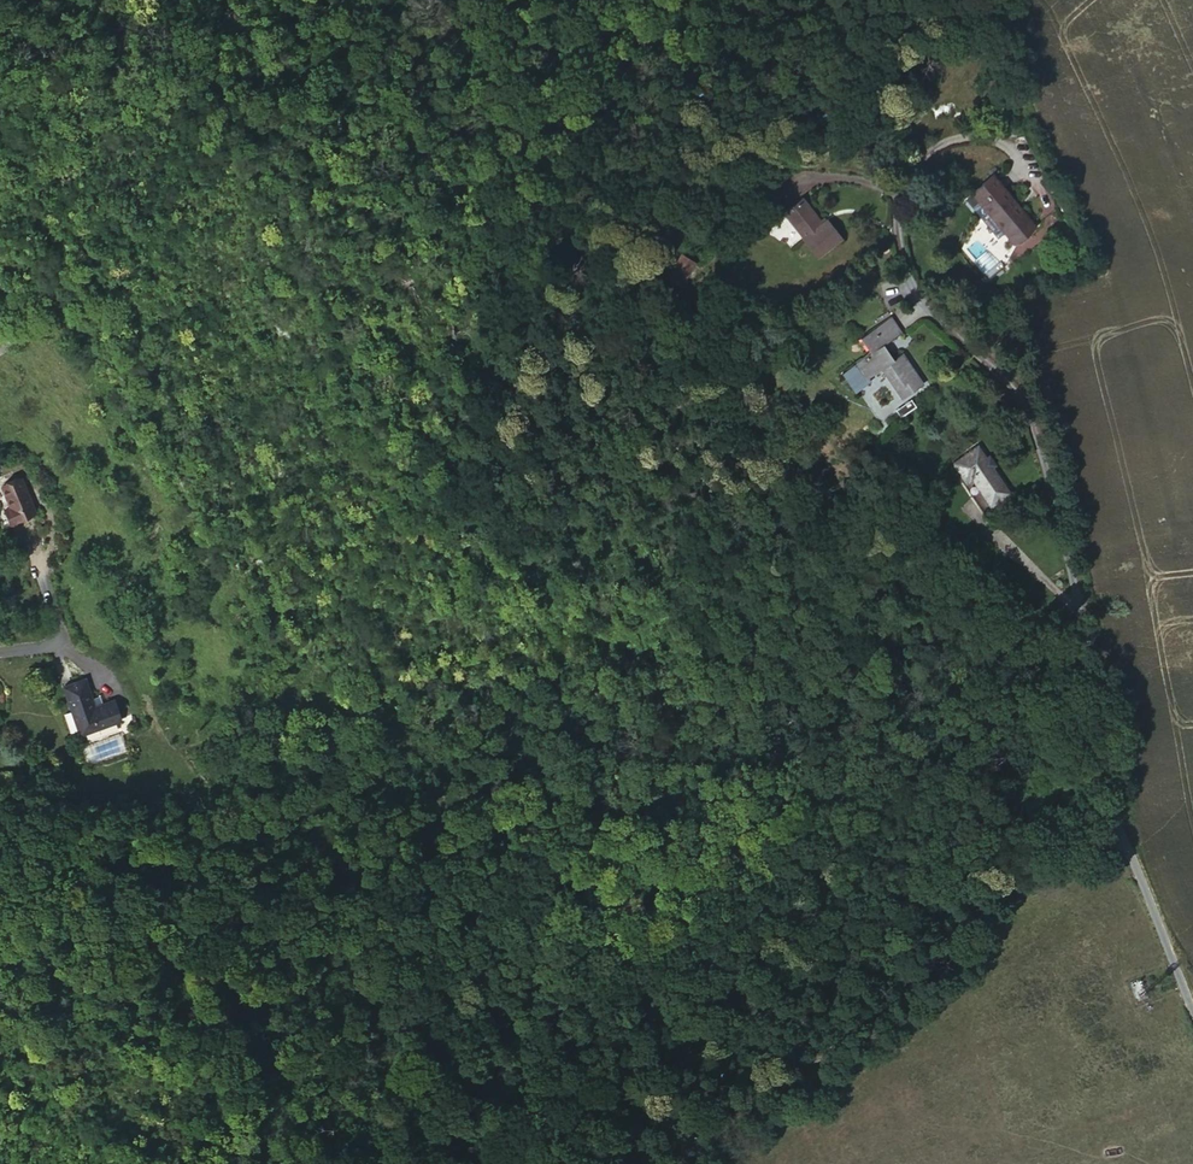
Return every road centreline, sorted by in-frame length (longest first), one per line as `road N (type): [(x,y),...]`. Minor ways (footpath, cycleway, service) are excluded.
road 1 (unclassified): [(1192,1014),(1123,838),(1082,605),(1016,386),(913,291),(900,241),(901,182),(929,150),(1003,133),(1026,160)]

